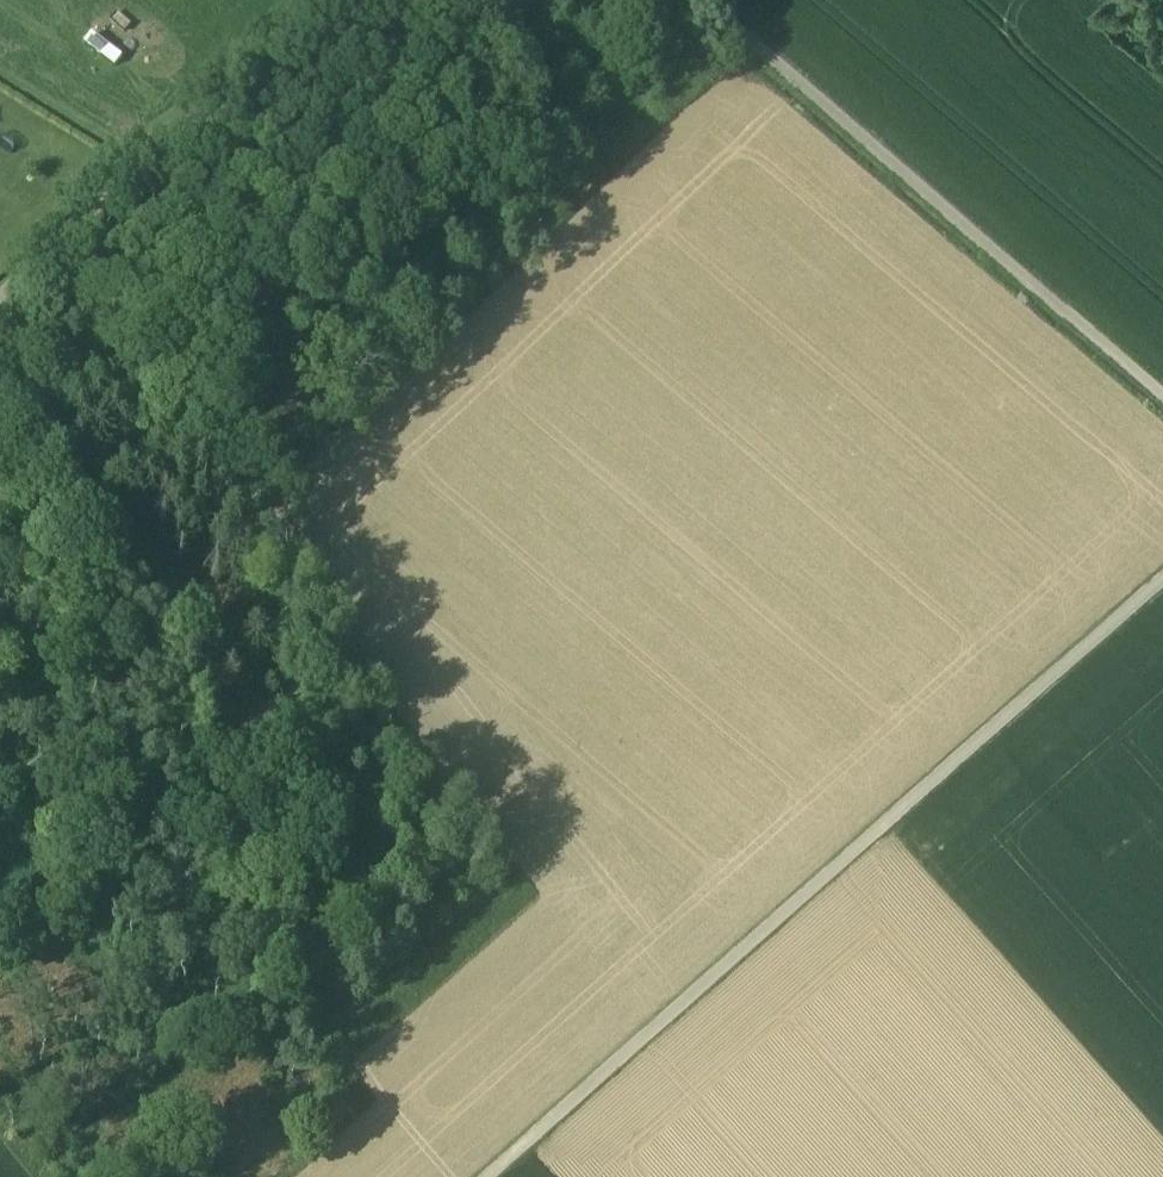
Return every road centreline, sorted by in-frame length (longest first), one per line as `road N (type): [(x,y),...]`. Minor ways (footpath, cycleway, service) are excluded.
road 1 (track): [(1162,576),(488,1176)]
road 2 (track): [(706,0),(1162,389)]

